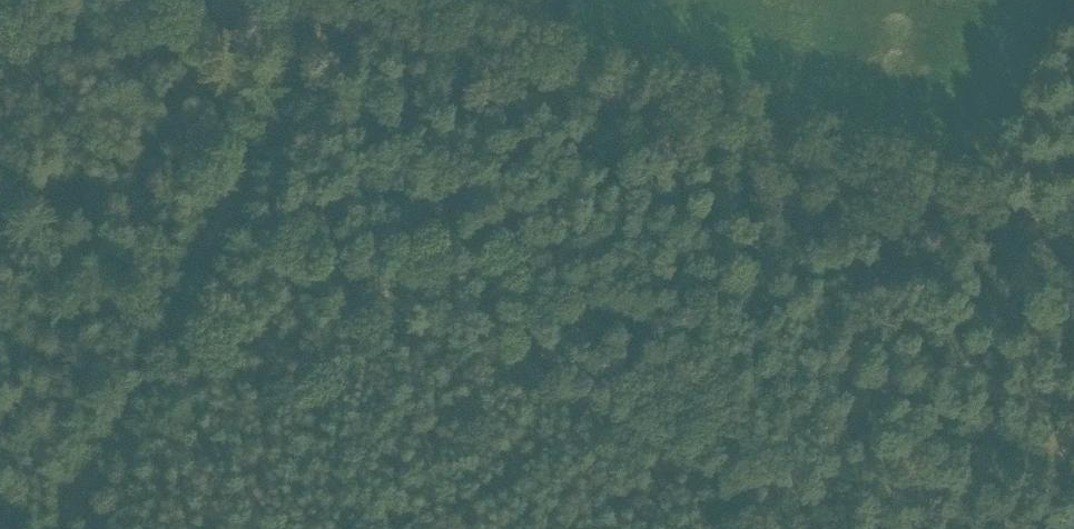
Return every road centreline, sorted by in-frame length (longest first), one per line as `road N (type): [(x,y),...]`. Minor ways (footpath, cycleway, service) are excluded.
road 1 (track): [(74,528),(323,25),(1073,263)]

